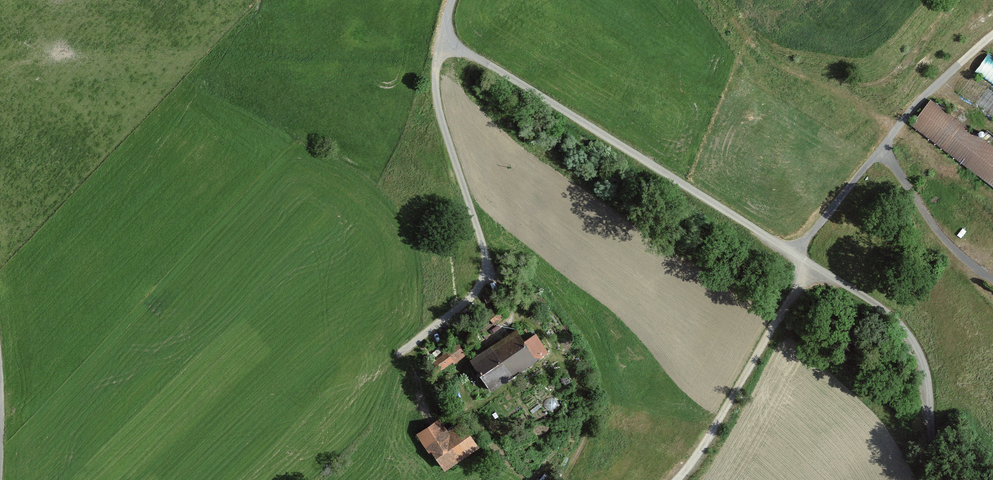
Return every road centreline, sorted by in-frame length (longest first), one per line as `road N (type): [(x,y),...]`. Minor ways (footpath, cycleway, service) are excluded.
road 1 (track): [(939,479),(913,341),(858,292),(459,47),(445,24),(451,0)]
road 2 (track): [(445,24),(435,100),(486,266),(469,299),(400,353)]
road 3 (track): [(804,259),(828,213),(881,146),(992,35)]
road 4 (track): [(804,259),(793,303),(675,479)]

